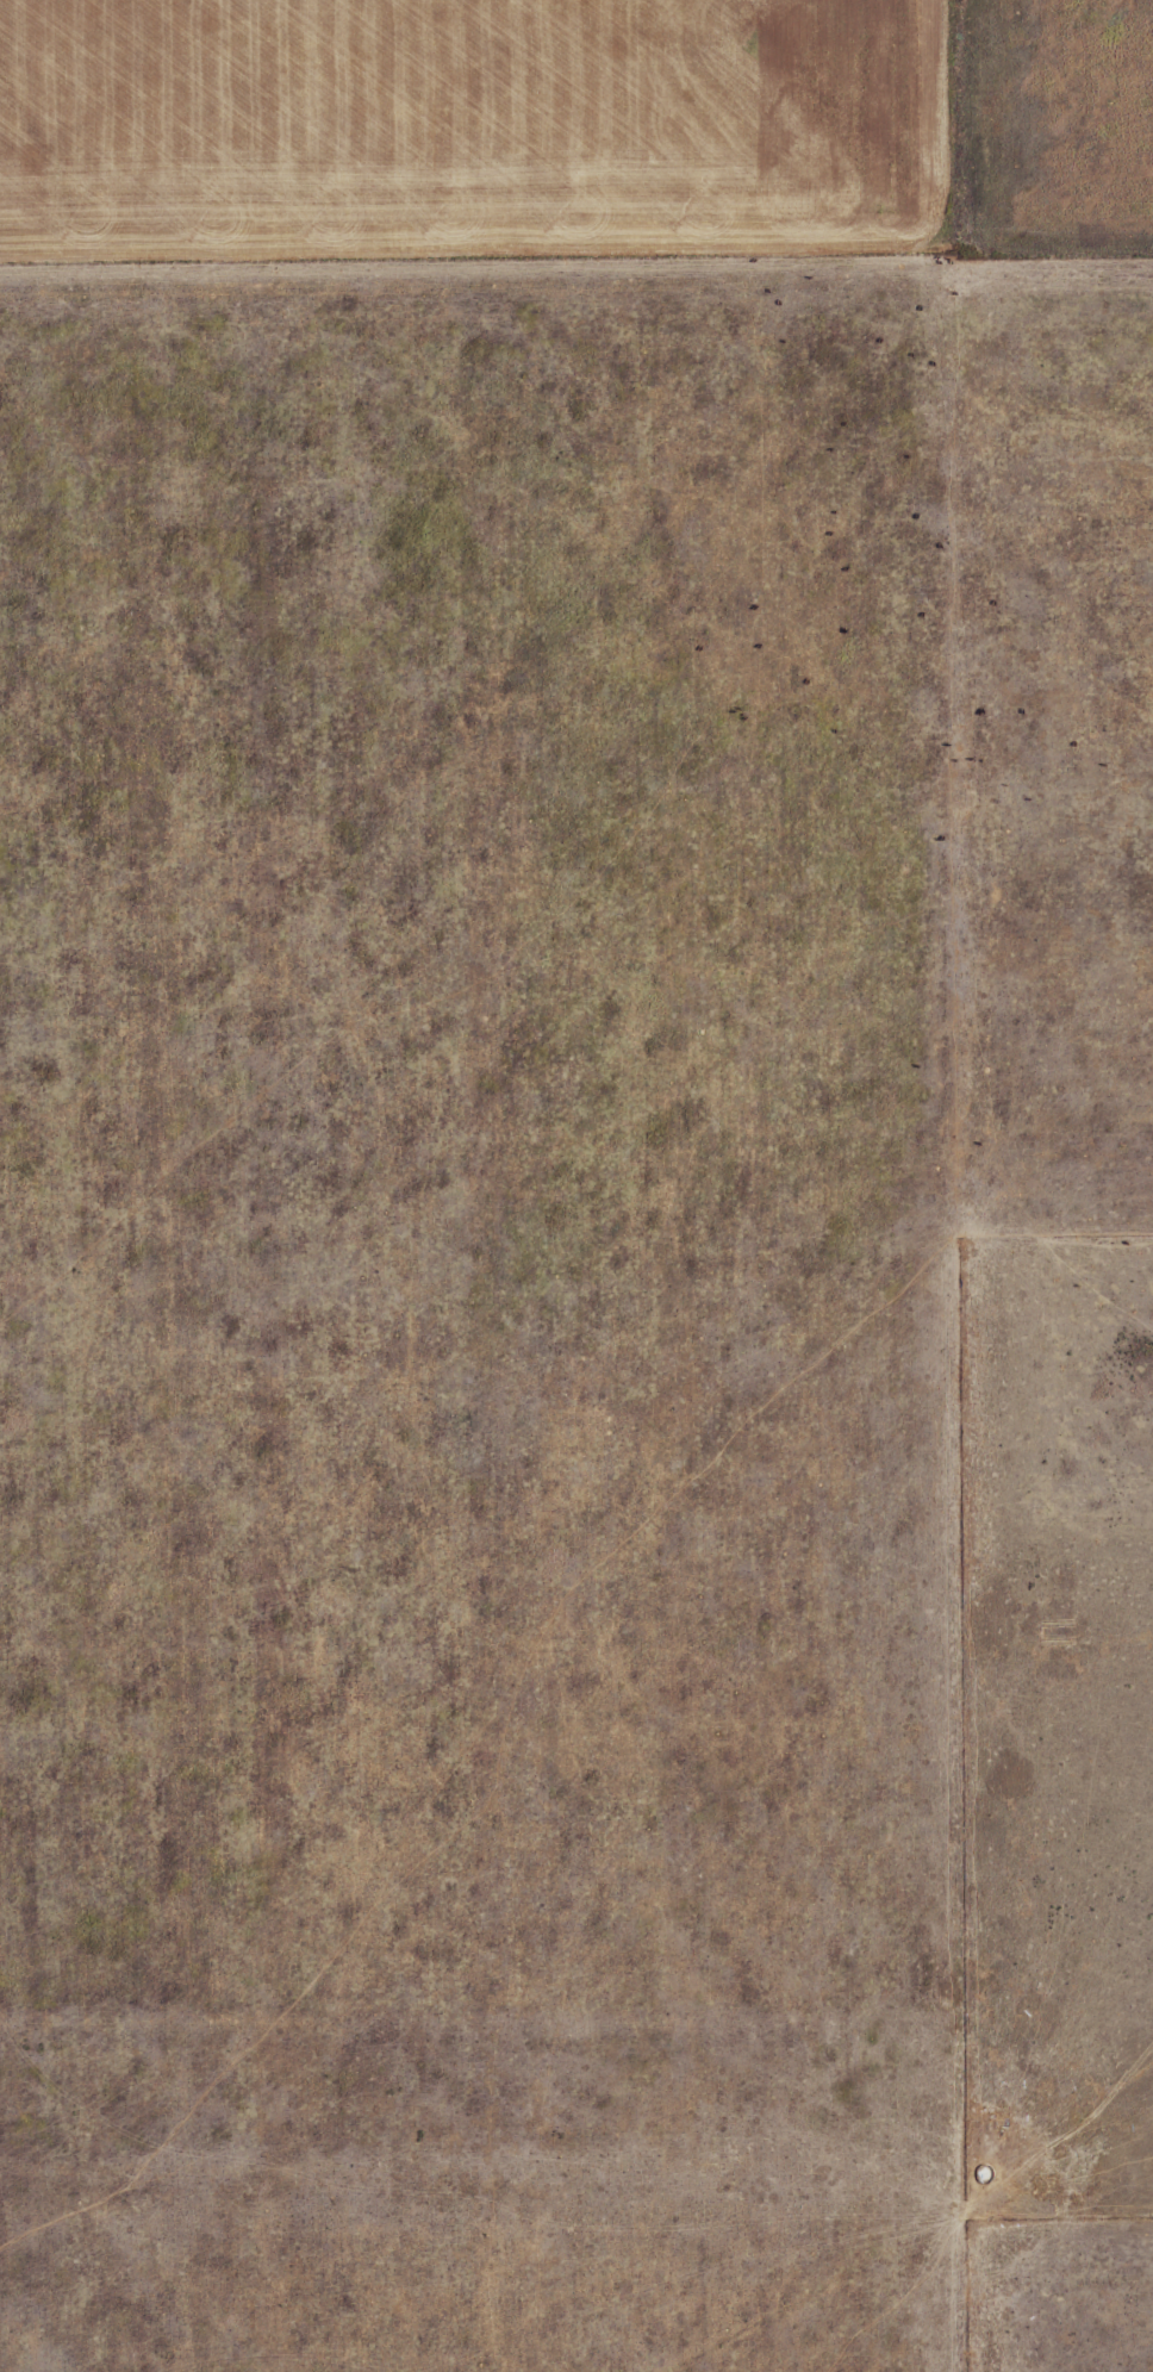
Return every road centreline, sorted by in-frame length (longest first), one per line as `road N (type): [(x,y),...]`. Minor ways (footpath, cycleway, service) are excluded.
road 1 (residential): [(0,247),(1051,239)]

